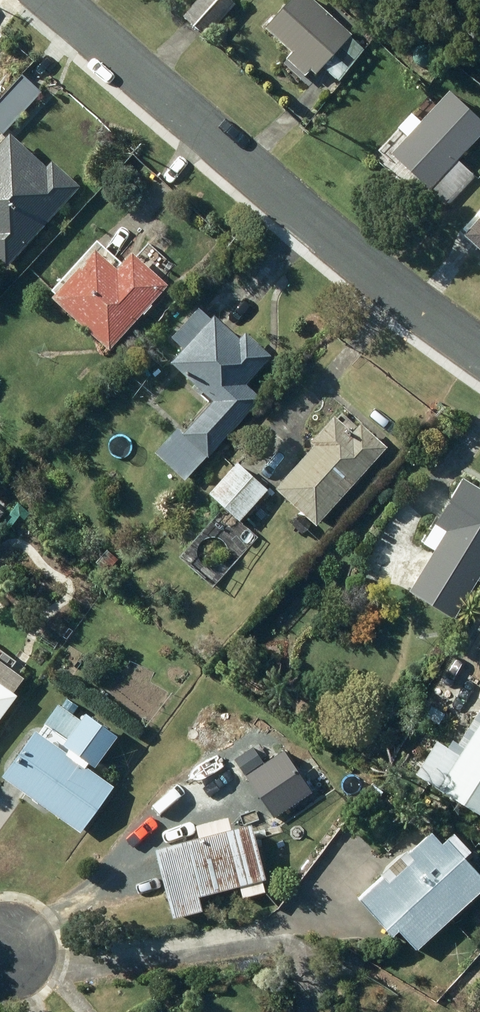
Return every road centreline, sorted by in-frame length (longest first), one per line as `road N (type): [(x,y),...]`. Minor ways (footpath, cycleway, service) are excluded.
road 1 (tertiary): [(479,353),(199,130),(57,0)]

